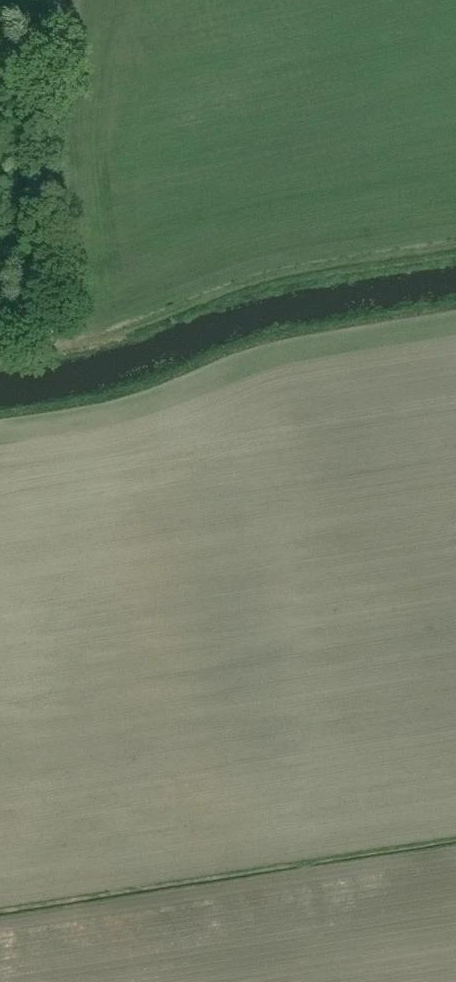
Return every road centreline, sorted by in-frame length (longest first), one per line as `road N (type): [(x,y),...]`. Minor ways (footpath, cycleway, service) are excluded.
road 1 (unclassified): [(0,330),(22,326),(41,289),(33,122),(56,0)]

